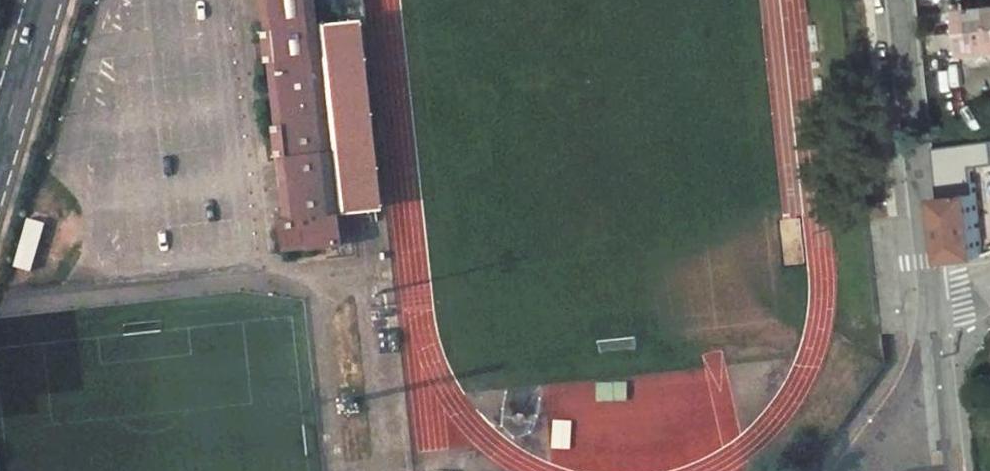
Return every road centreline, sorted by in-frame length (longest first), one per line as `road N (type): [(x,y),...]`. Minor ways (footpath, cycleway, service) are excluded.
road 1 (unclassified): [(933,310),(900,0)]
road 2 (secondary): [(45,0),(0,150)]

